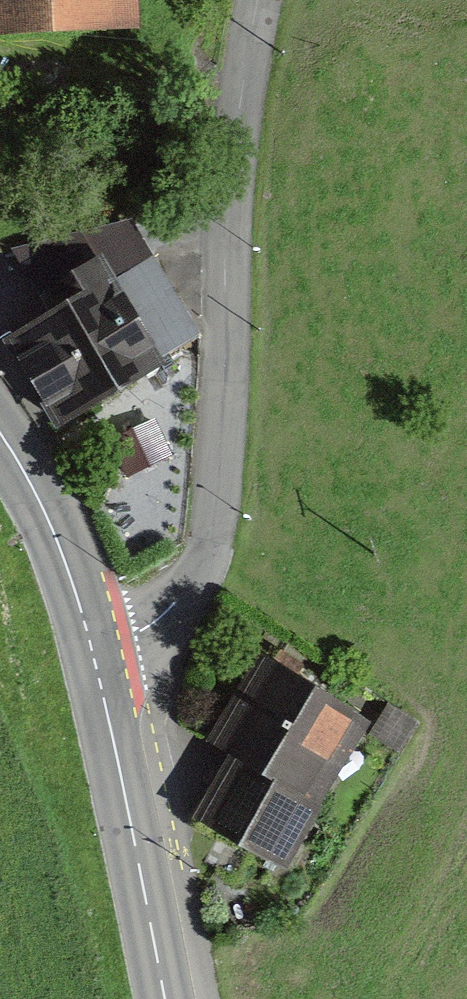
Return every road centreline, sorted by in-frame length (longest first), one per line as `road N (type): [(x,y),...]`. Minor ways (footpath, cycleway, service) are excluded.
road 1 (unclassified): [(91,645),(126,637),(171,610),(203,566),(217,490),(234,176),(262,0)]
road 2 (tertiary): [(91,645),(165,998)]
road 3 (tertiary): [(0,434),(36,492),(91,645)]

